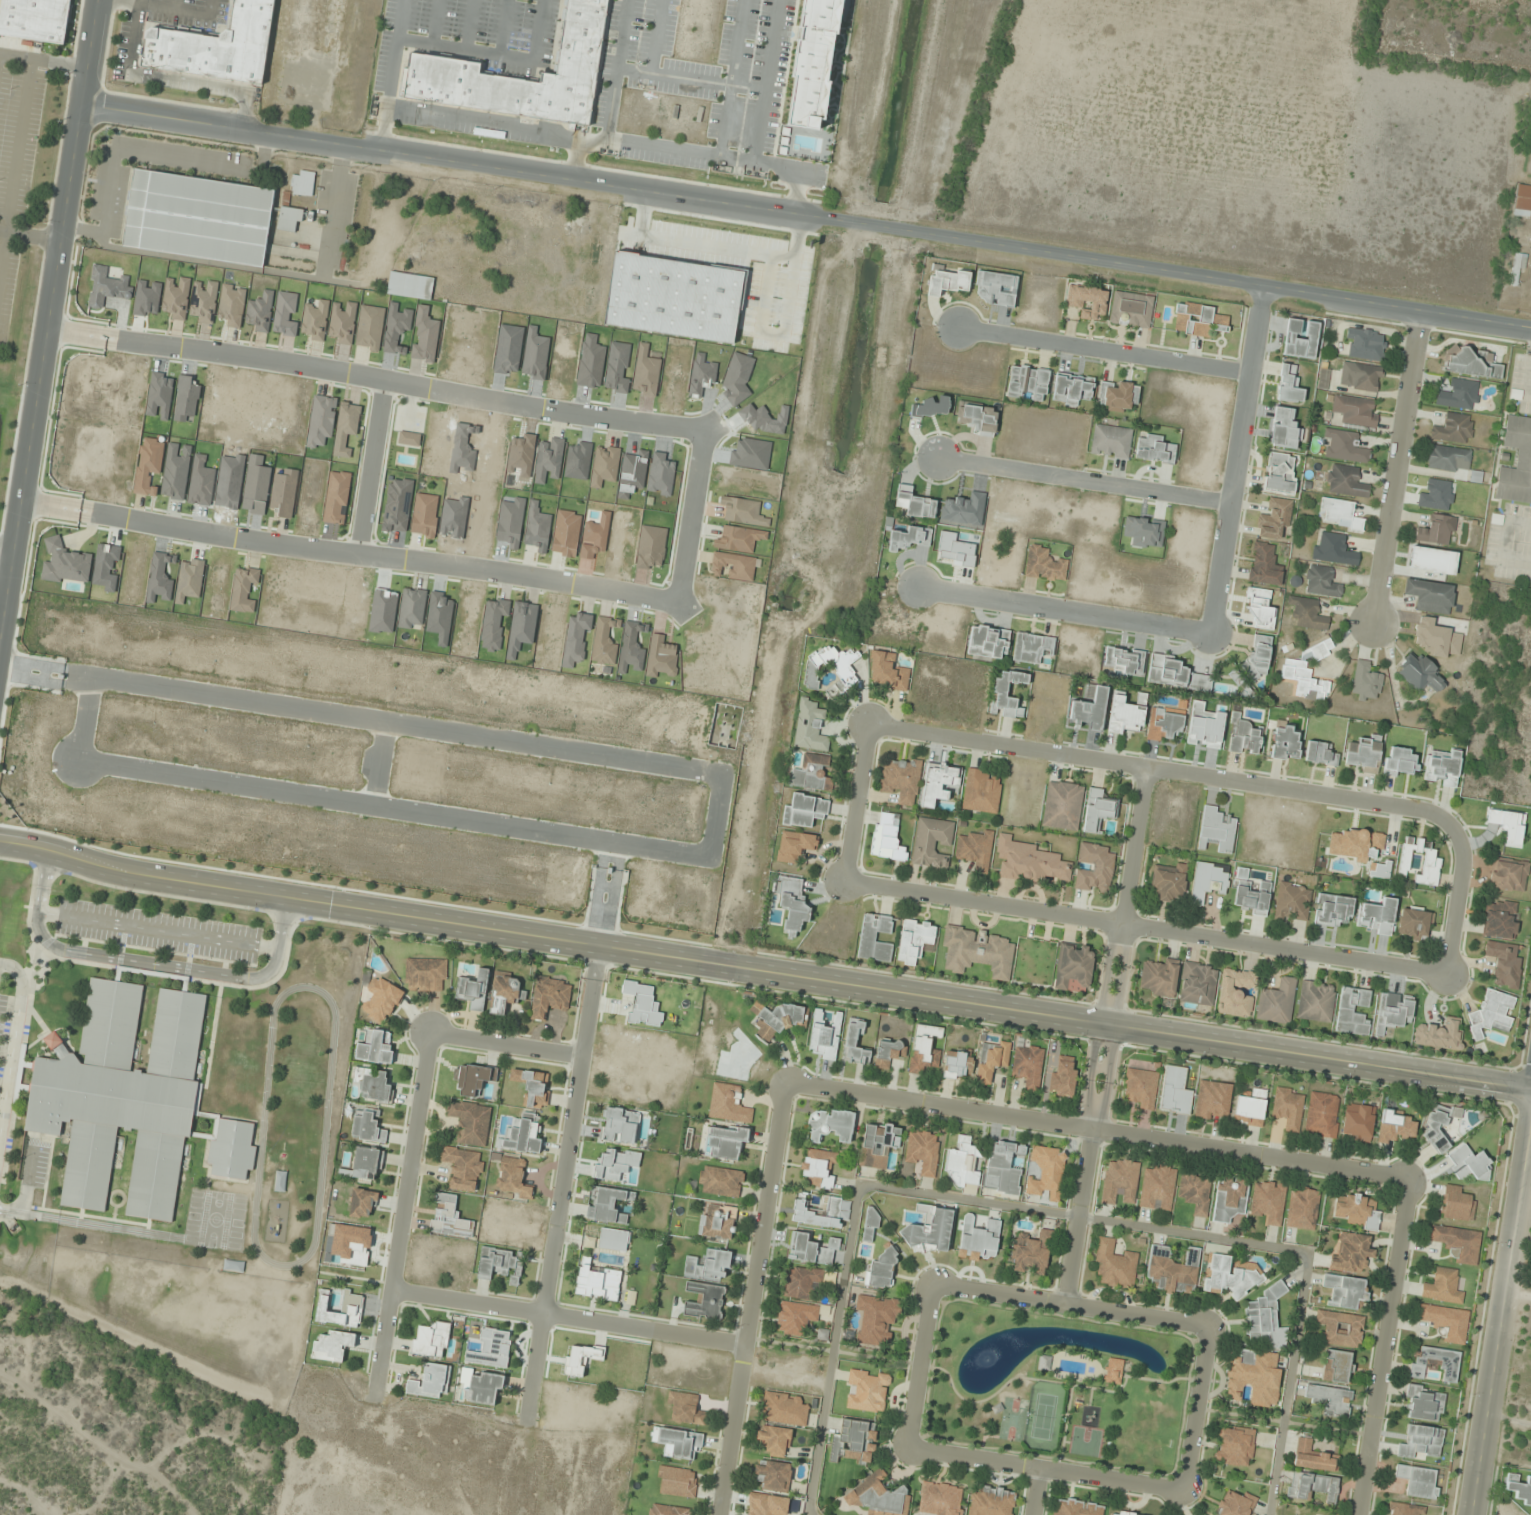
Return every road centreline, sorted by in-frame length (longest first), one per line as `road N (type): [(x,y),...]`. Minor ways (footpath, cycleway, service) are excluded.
road 1 (residential): [(1530,1086),(284,899),(100,868),(0,839)]
road 2 (tertiary): [(1530,327),(82,104)]
road 3 (residential): [(677,601),(18,502)]
road 4 (residential): [(45,328),(703,429)]
road 5 (residential): [(784,1082),(1408,1176)]
road 6 (tertiary): [(98,0),(0,622)]
road 7 (residential): [(842,882),(1445,973)]
road 8 (residential): [(1447,826),(1413,807),(866,722)]
road 9 (residential): [(1143,766),(1064,1303)]
road 10 (residential): [(524,1420),(599,949)]
road 11 (residential): [(718,1514),(784,1082)]
road 12 (residential): [(1530,1093),(1470,1514)]
road 13 (residential): [(371,1398),(428,1032)]
road 14 (residential): [(744,1343),(390,1288)]
road 15 (residential): [(1209,632),(1263,285)]
road 16 (residential): [(1408,1176),(1356,1514)]
road 17 (residential): [(1374,624),(1419,310)]
road 18 (residential): [(916,587),(1209,632)]
road 19 (residential): [(937,457),(1229,503)]
road 20 (residential): [(958,328),(1249,374)]
road 21 (residential): [(907,1447),(1182,1490)]
road 22 (residential): [(383,380),(358,555)]
road 23 (residential): [(703,429),(677,601)]
road 24 (residential): [(931,1283),(907,1447)]
road 25 (residential): [(1182,1490),(1206,1327)]
road 26 (residential): [(866,722),(842,882)]
road 27 (residential): [(428,1032),(581,1056)]
road 28 (residential): [(1445,973),(1460,858),(1447,826)]
road 29 (residential): [(1206,1327),(1064,1303)]
road 30 (residential): [(1064,1303),(931,1283)]

